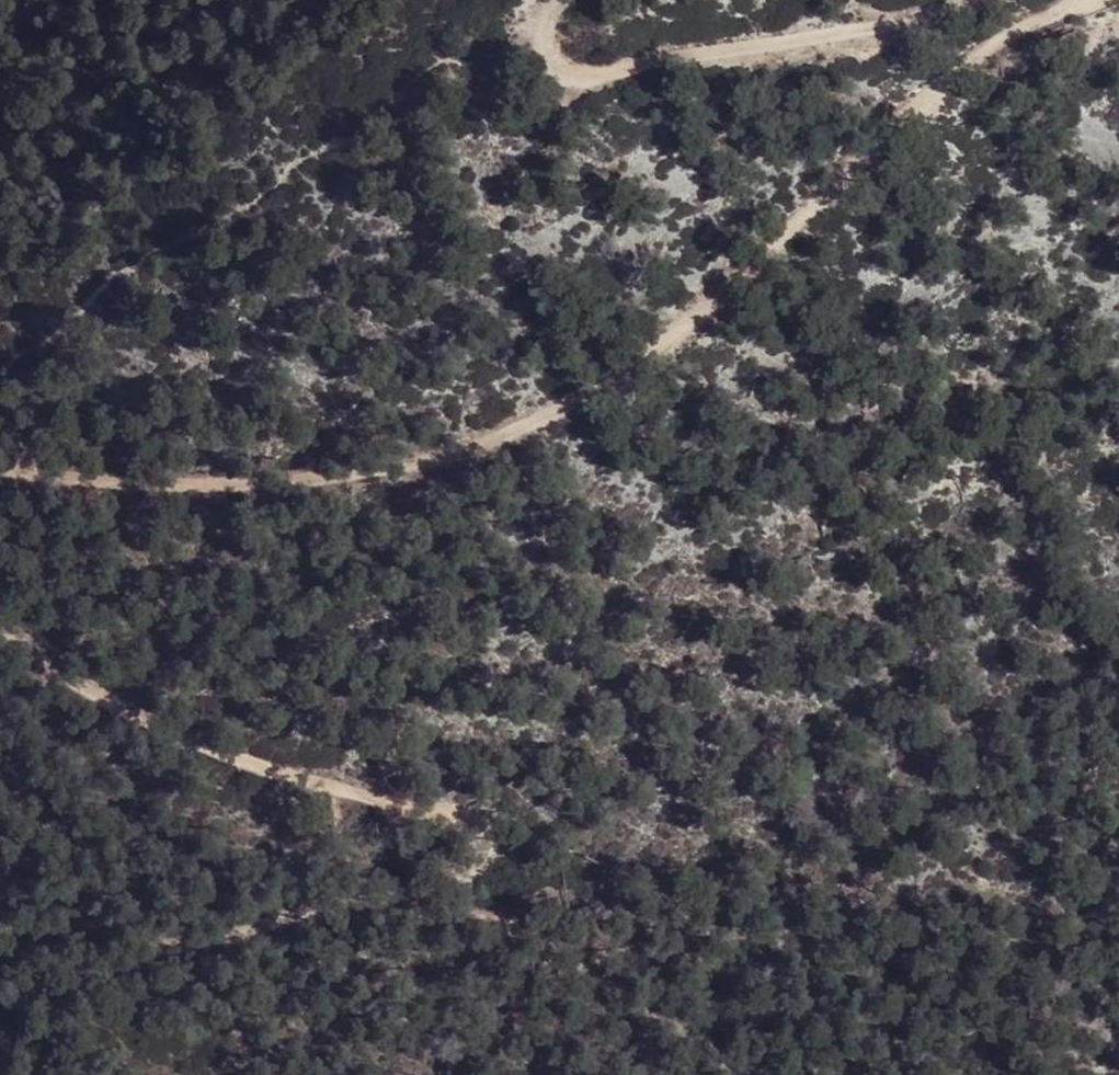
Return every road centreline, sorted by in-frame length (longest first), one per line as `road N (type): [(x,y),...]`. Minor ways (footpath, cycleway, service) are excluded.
road 1 (track): [(1100,0),(1023,30),(640,361),(532,431),(428,467),(319,484),(146,484),(0,465)]
road 2 (track): [(0,609),(52,659),(207,748),(433,808),(481,846),(468,870),(428,890),(104,978),(0,998)]
road 3 (track): [(555,0),(546,15),(584,74),(895,27),(978,0)]

